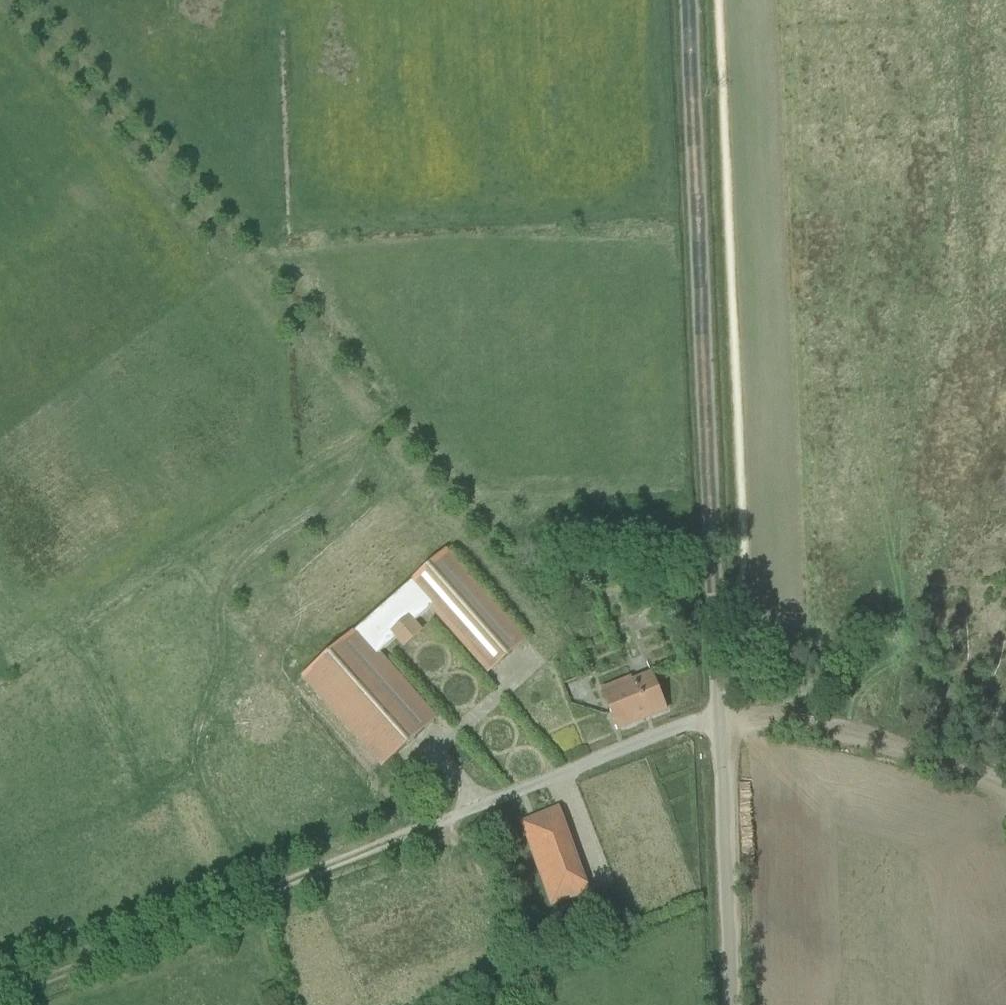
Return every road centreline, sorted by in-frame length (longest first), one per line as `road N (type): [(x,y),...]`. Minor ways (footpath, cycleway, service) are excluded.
road 1 (track): [(719,629),(691,0)]
road 2 (unclassified): [(731,1004),(719,726)]

